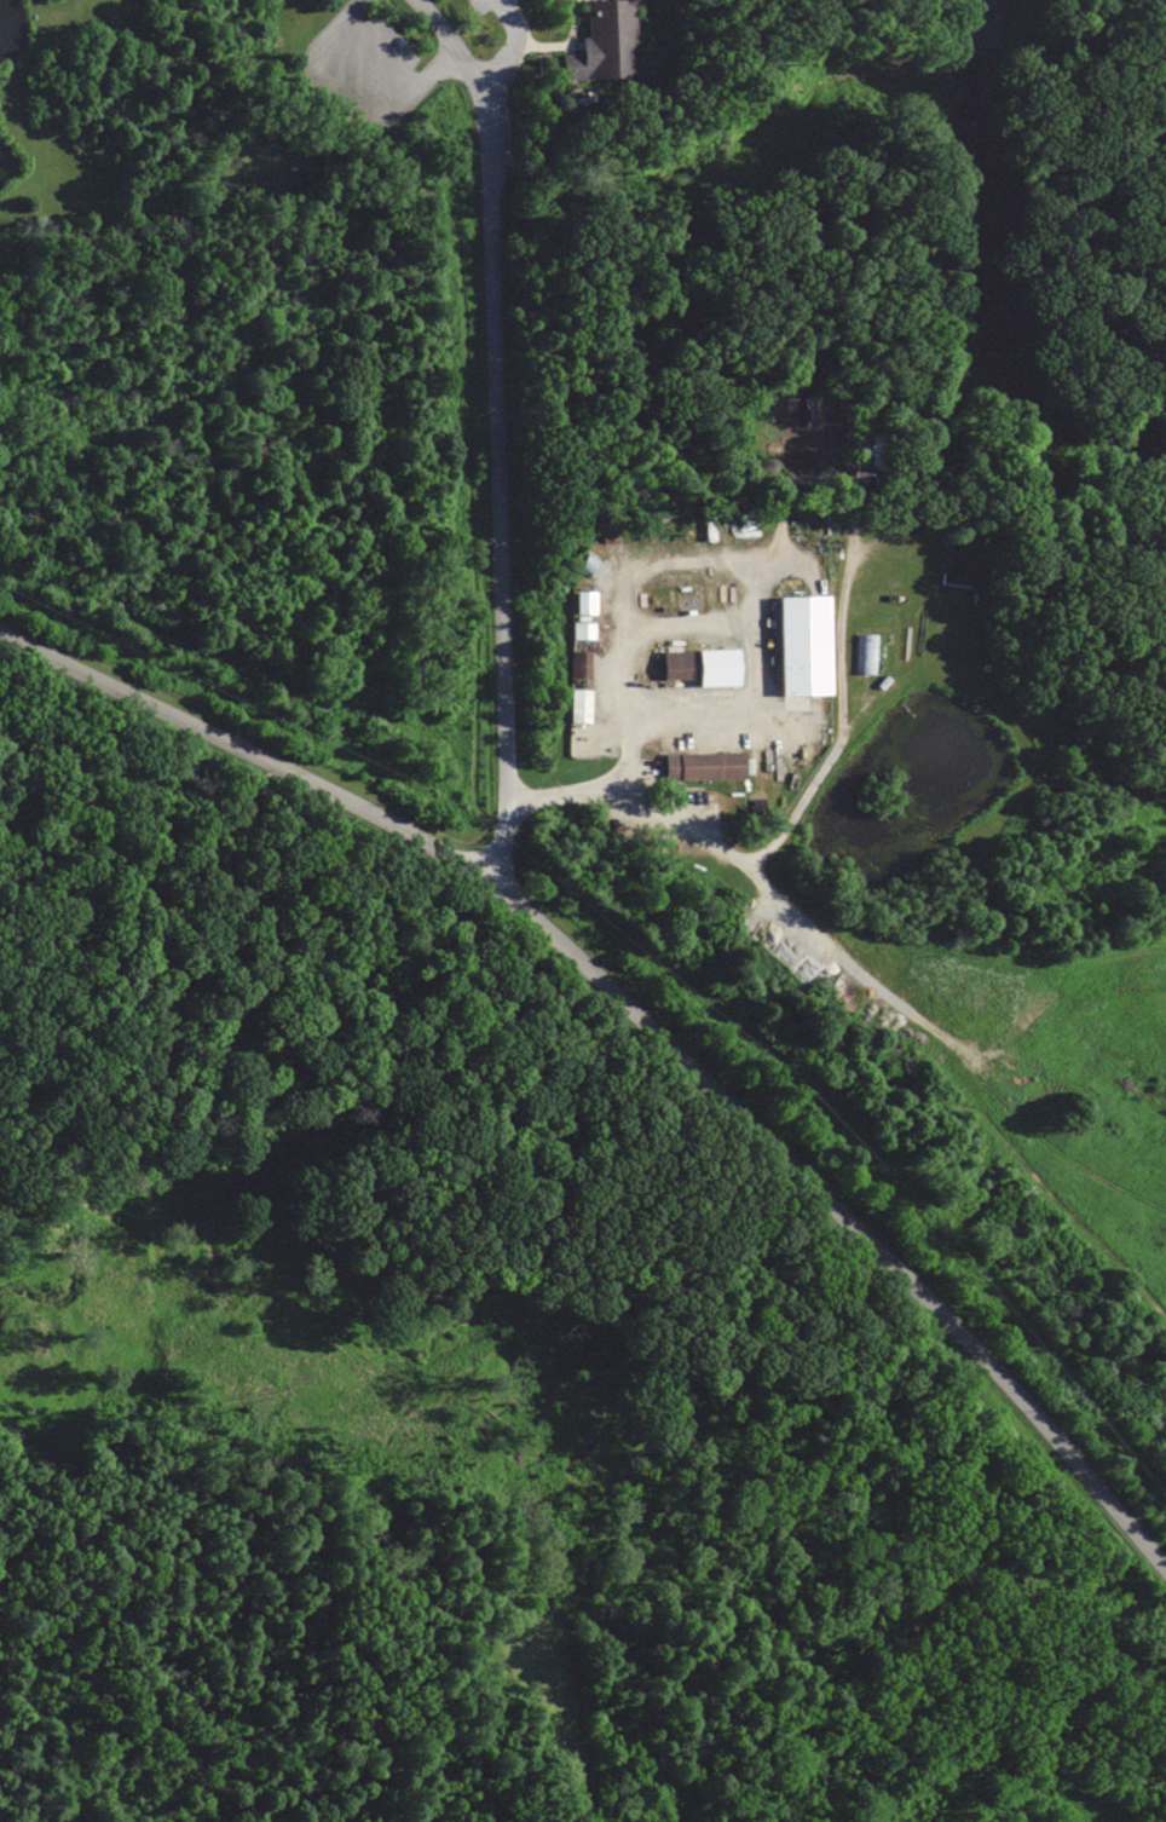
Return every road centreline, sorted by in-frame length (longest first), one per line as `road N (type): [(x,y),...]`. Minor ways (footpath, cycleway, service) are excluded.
road 1 (residential): [(1165,1570),(963,1336),(533,918),(421,841),(0,634)]

